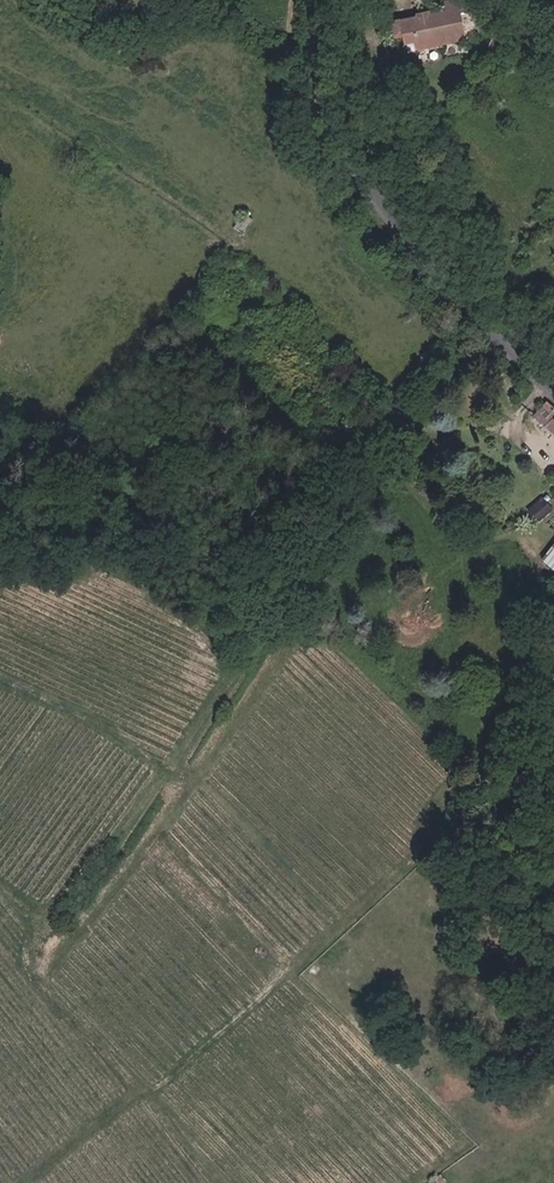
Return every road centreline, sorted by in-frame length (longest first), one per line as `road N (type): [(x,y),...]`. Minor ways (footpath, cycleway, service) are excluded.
road 1 (tertiary): [(553,388),(433,268),(339,144),(323,90),(329,0)]

